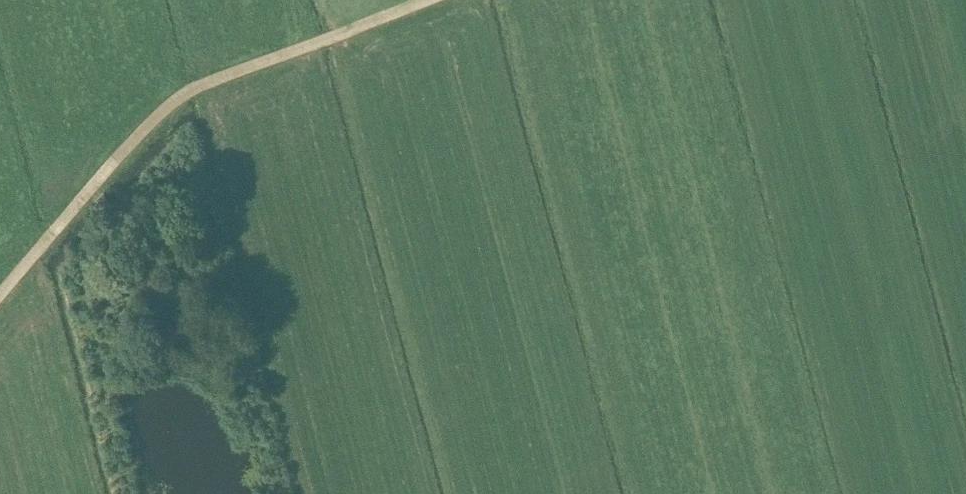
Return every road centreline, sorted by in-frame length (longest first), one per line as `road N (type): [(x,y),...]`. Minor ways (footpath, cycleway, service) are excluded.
road 1 (track): [(0,296),(149,122),(210,82),(424,0)]

